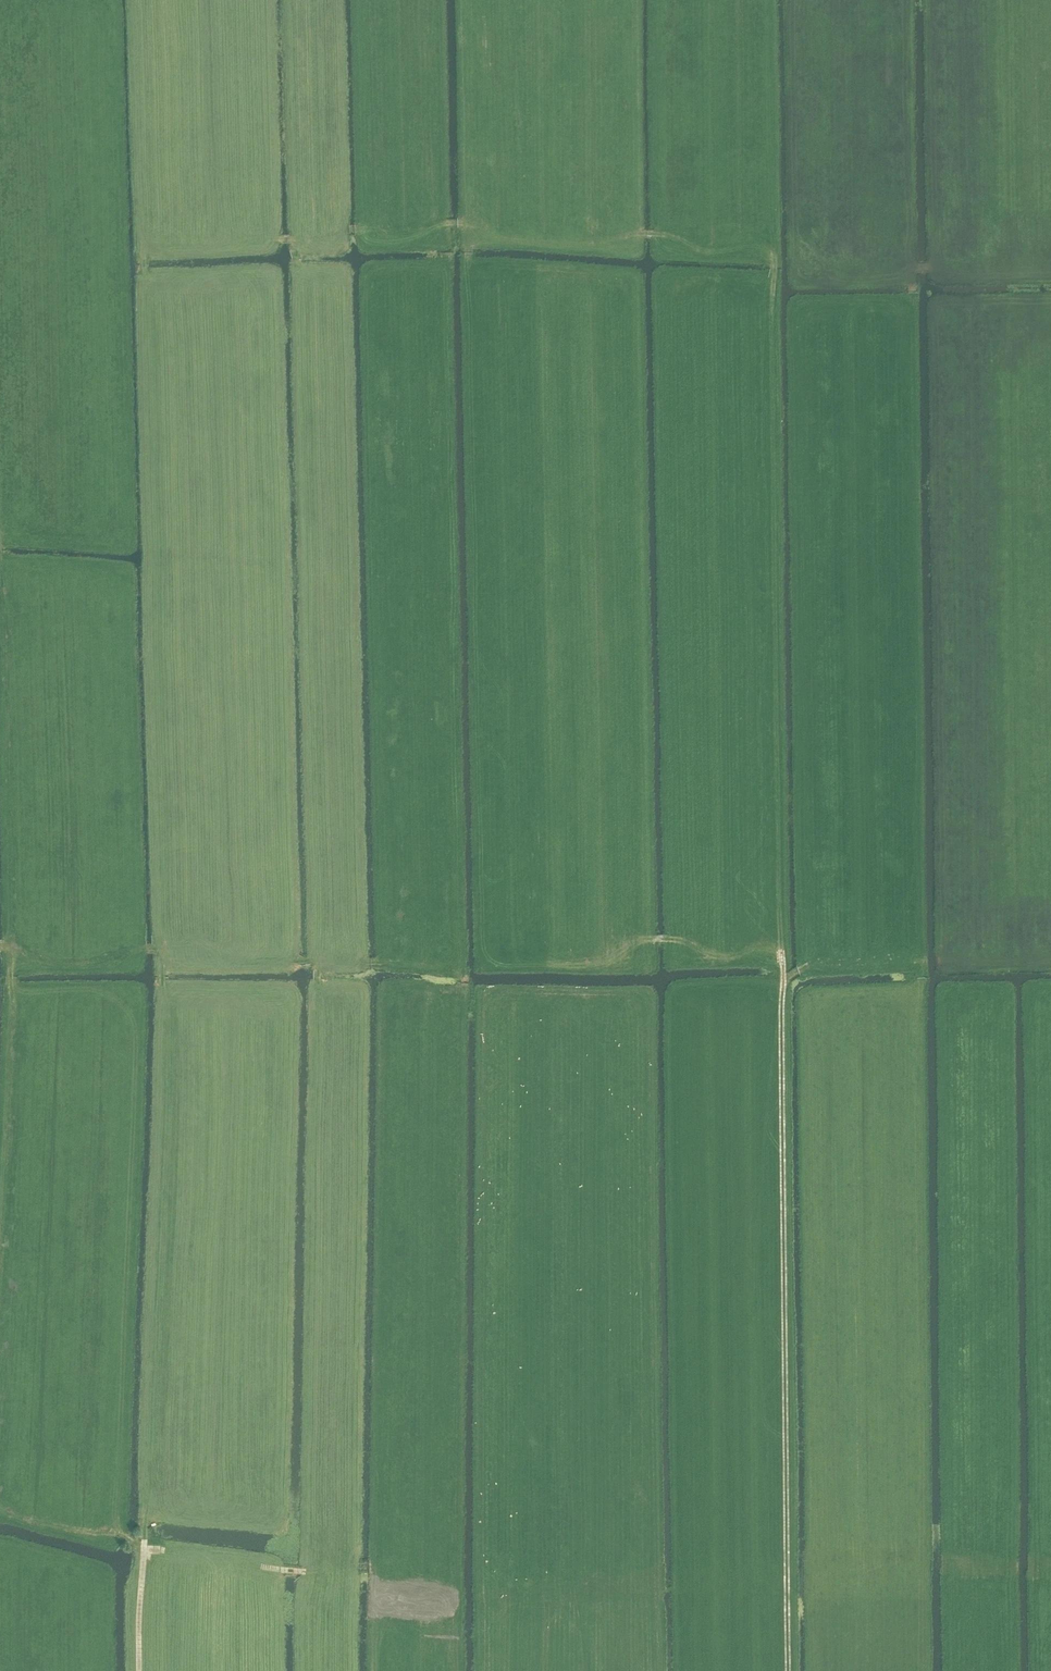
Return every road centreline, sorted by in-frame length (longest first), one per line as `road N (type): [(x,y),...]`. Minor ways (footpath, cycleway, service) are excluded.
road 1 (track): [(788,1670),(779,915)]
road 2 (track): [(306,1571),(163,1550)]
road 3 (track): [(141,1670),(144,1541)]

